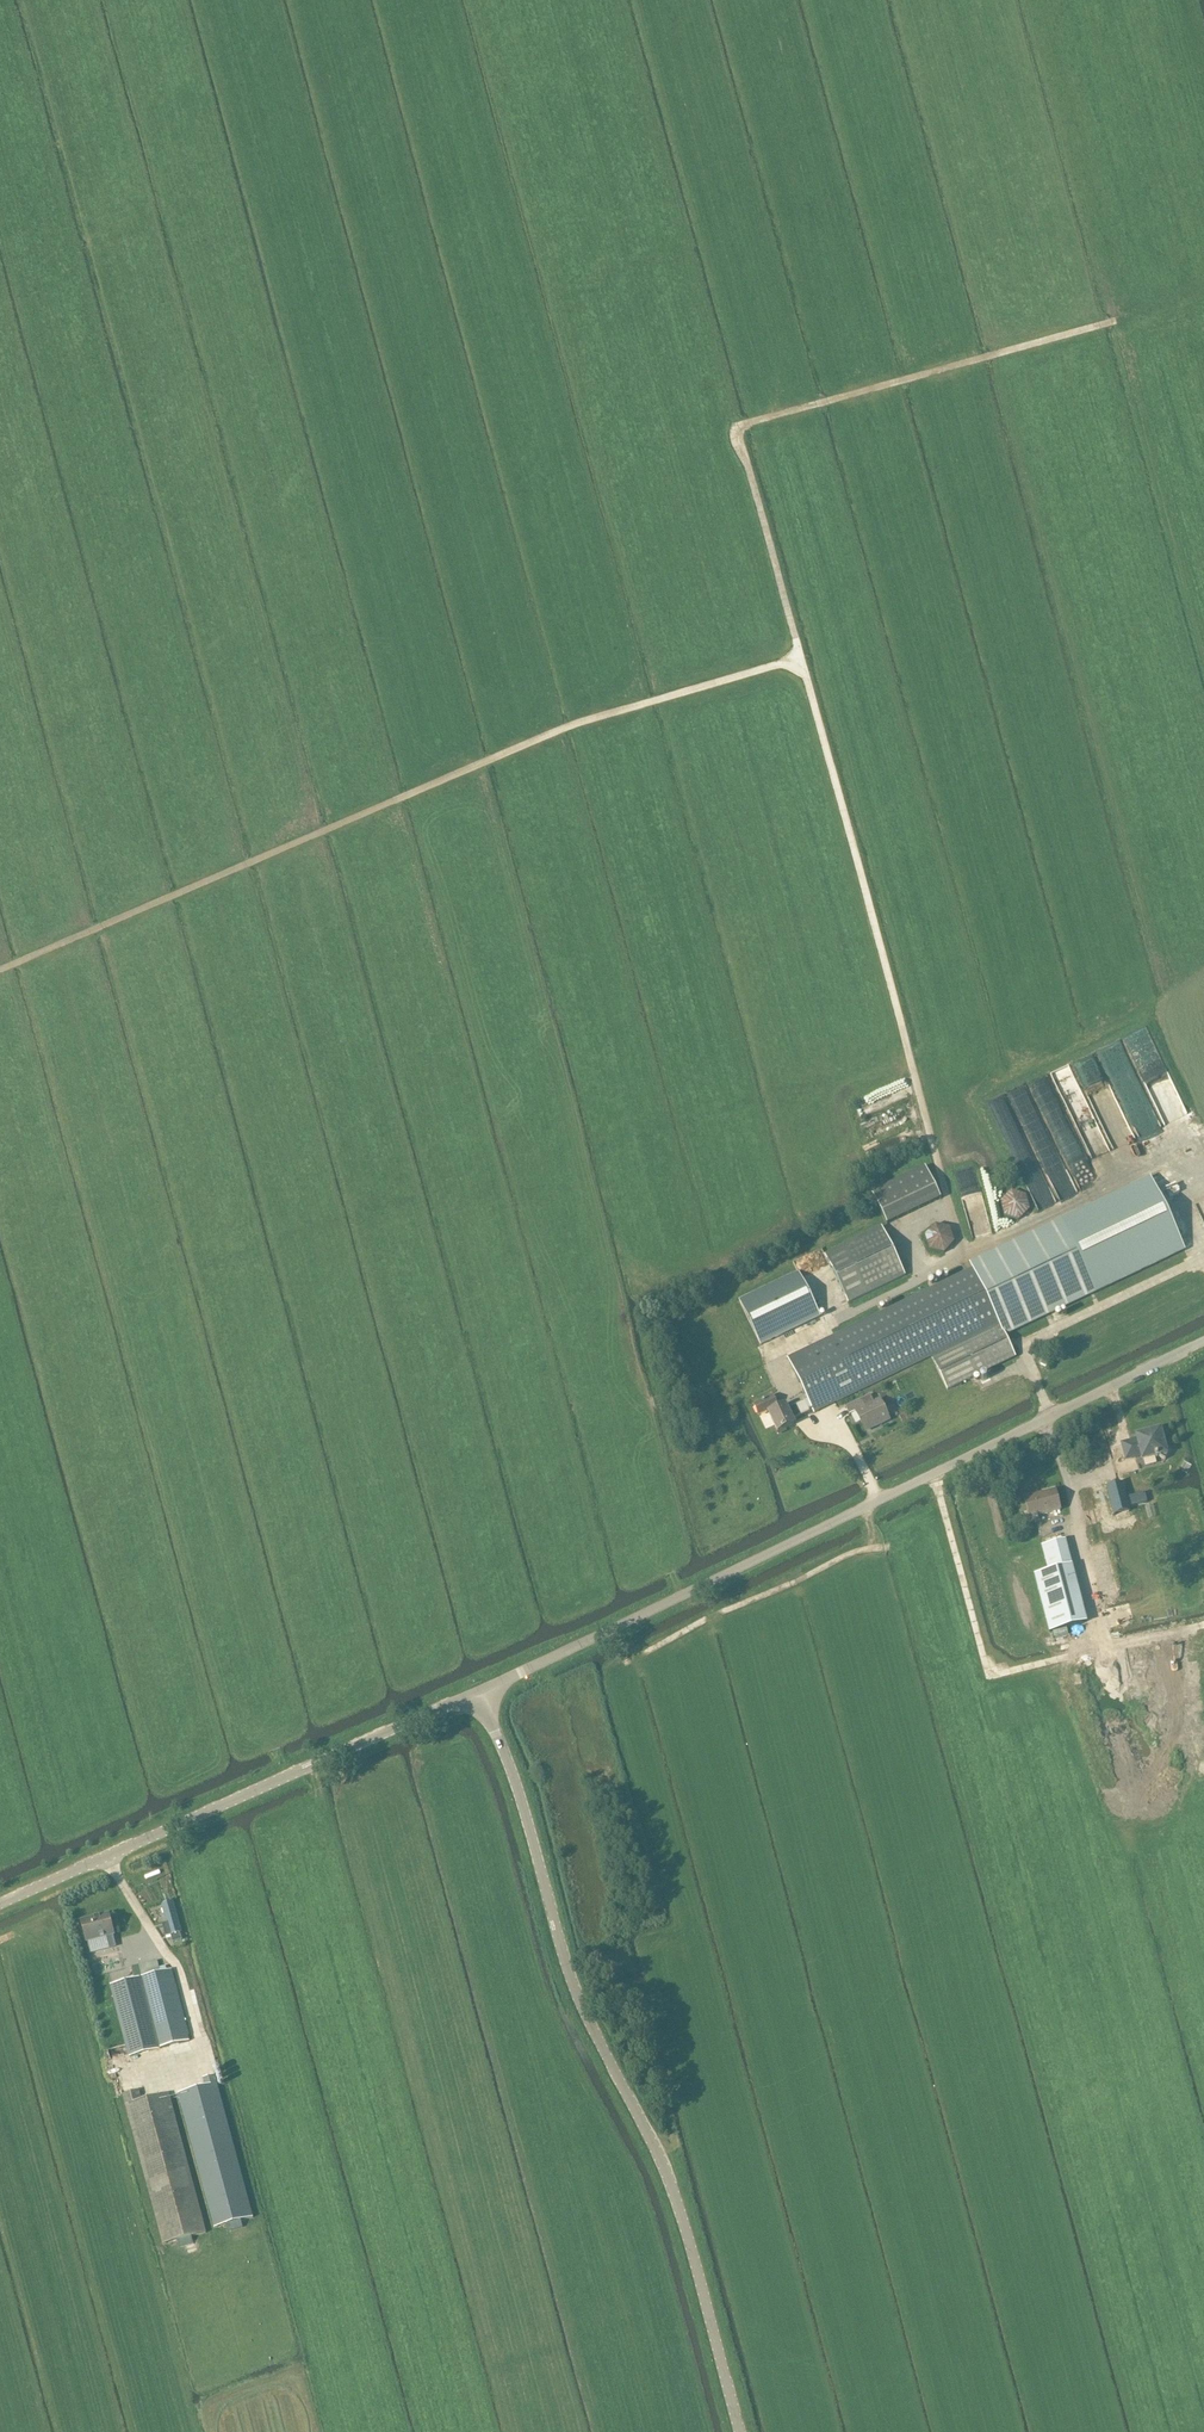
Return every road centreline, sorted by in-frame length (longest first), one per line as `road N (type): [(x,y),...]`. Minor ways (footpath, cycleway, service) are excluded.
road 1 (unclassified): [(477,1696),(1203,1342)]
road 2 (unclassified): [(740,2431),(664,2166),(579,2000),(508,1765),(477,1696)]
road 3 (unclassified): [(0,1907),(477,1696)]

